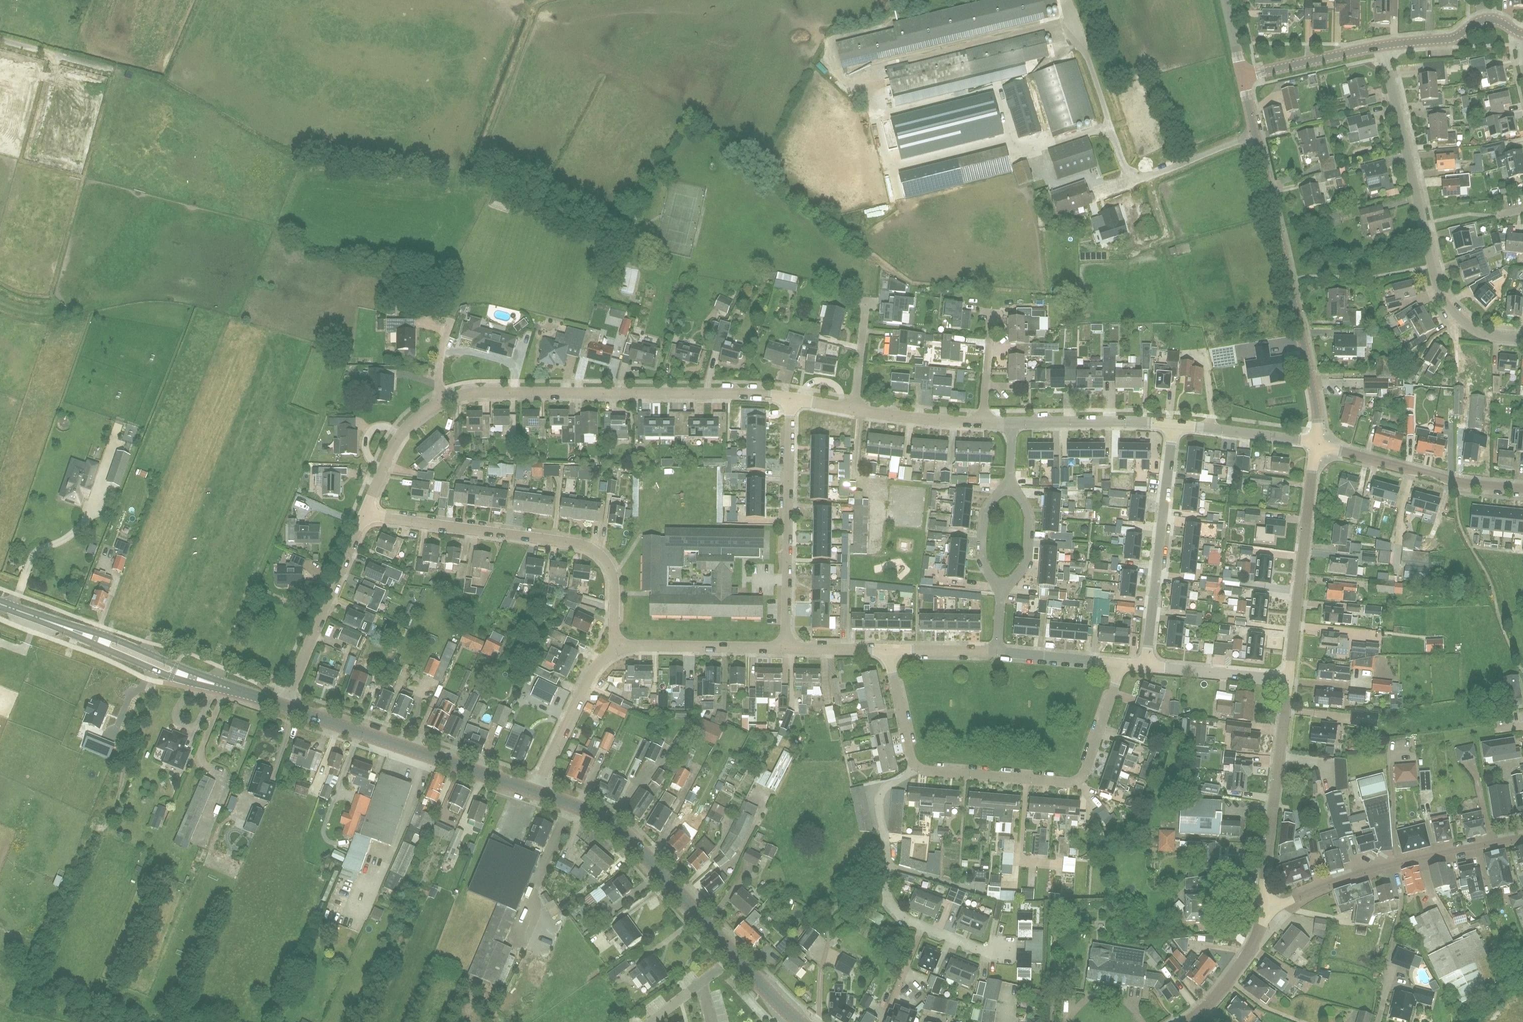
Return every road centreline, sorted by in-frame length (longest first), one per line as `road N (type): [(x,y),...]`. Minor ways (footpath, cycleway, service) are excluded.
road 1 (residential): [(1315,442),(1303,339),(1241,77)]
road 2 (residential): [(1522,341),(1480,335),(1443,302),(1381,47)]
road 3 (primary): [(797,1021),(634,844),(588,812),(535,792)]
road 4 (residential): [(790,397),(473,392),(441,401)]
road 5 (residential): [(616,650),(609,564),(587,547),(364,514)]
road 6 (residential): [(917,767),(1078,780),(1122,663)]
road 7 (residential): [(917,767),(878,800),(888,901),(922,928),(983,952),(1002,951)]
road 8 (residential): [(1522,838),(1379,869),(1265,907)]
road 9 (primary): [(535,792),(283,706)]
road 10 (residential): [(786,648),(790,397)]
road 11 (residential): [(1146,665),(1173,425)]
road 12 (residential): [(1289,680),(1315,442)]
road 13 (residential): [(1265,907),(1289,680)]
road 14 (residential): [(1522,488),(1456,482),(1315,442)]
road 15 (residential): [(283,706),(364,514)]
road 16 (primary): [(93,643),(171,677),(270,701)]
road 17 (primary): [(270,701),(97,633)]
road 18 (residential): [(616,650),(786,648)]
road 19 (residential): [(535,792),(593,671),(616,650)]
road 20 (residential): [(1289,680),(1146,665)]
road 21 (residential): [(1241,77),(1381,47)]
road 22 (residential): [(1315,442),(1173,425)]
road 23 (residential): [(364,514),(396,440),(441,401)]
road 24 (residential): [(1189,1021),(1247,953),(1265,907)]
road 25 (residential): [(1014,422),(1149,423)]
road 26 (residential): [(982,422),(855,409)]
road 27 (residential): [(1122,663),(997,650)]
road 28 (residential): [(1001,596),(981,557),(983,517),(1009,486)]
road 29 (residential): [(1001,596),(1026,556),(1029,517),(1009,486)]
road 30 (residential): [(887,650),(917,767)]

